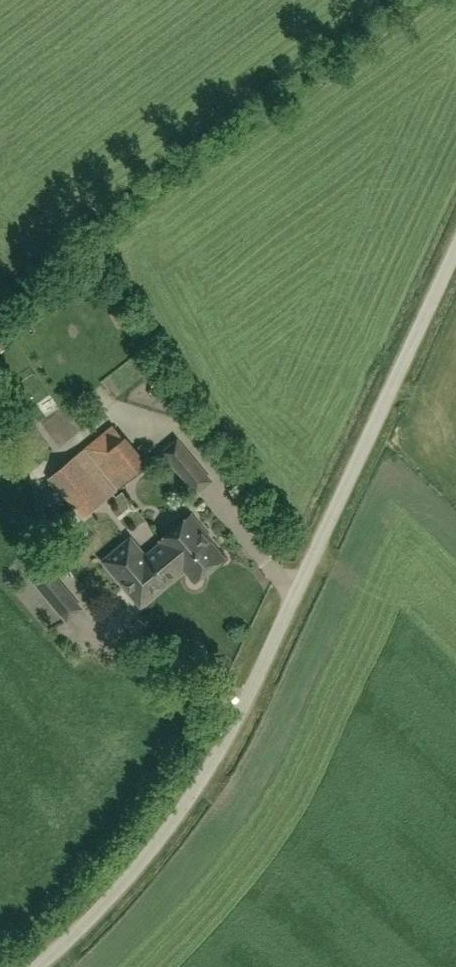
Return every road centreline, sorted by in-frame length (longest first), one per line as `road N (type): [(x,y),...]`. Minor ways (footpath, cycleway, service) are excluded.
road 1 (unclassified): [(37,966),(111,899),(170,827),(236,724),(455,254)]

